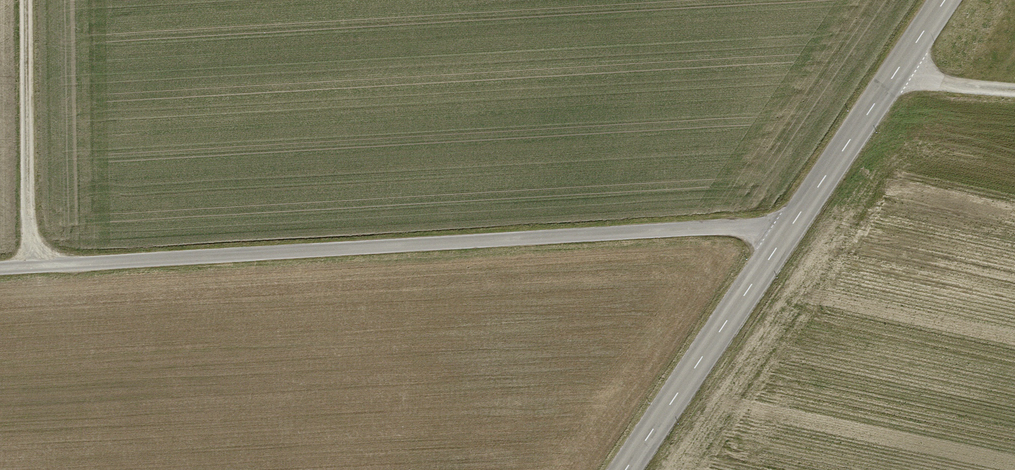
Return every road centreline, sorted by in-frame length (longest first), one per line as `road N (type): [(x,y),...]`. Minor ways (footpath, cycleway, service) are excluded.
road 1 (track): [(0,267),(741,227),(780,241)]
road 2 (tertiary): [(945,0),(625,469)]
road 3 (track): [(28,266),(24,0)]
road 4 (track): [(896,73),(1014,90)]

